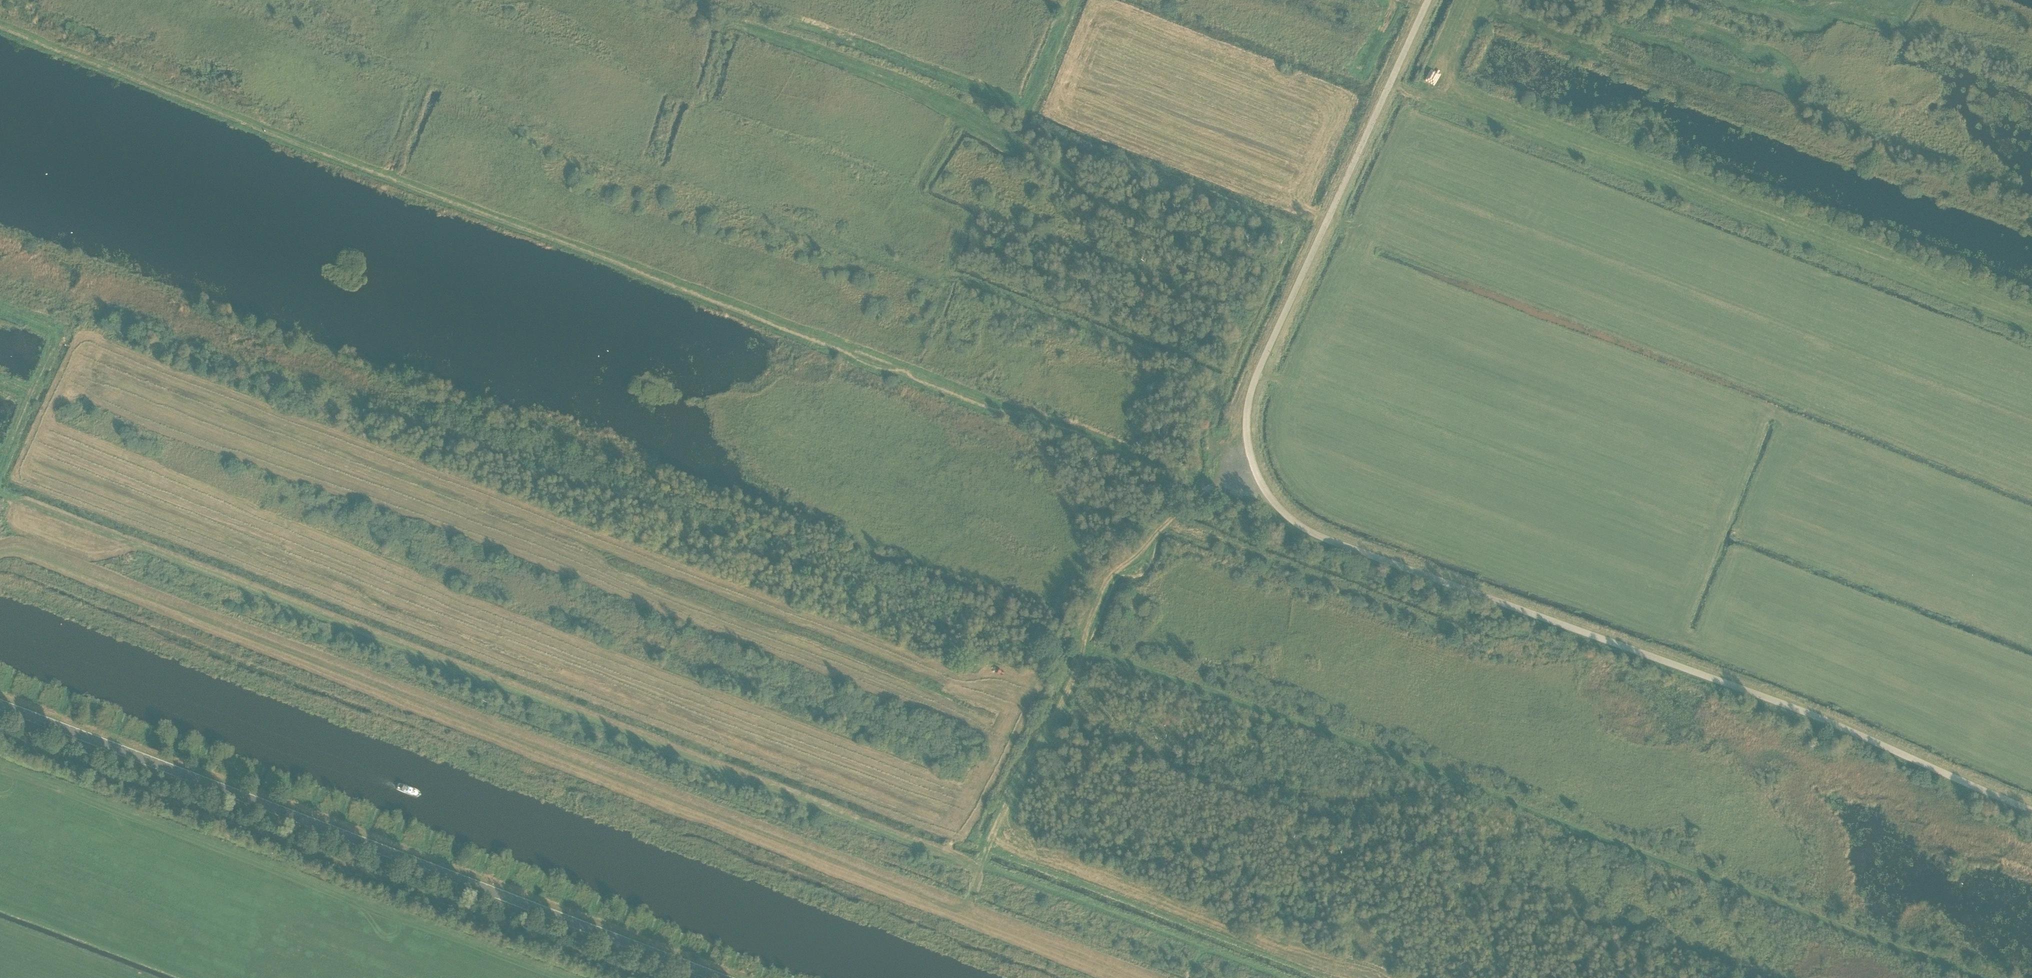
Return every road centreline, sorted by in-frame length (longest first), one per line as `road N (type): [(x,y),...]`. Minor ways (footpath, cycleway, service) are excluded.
road 1 (unclassified): [(2031,809),(1751,692),(1314,533),(1260,483),(1247,411),(1262,363),(1430,0)]
road 2 (tertiary): [(716,977),(0,705)]

